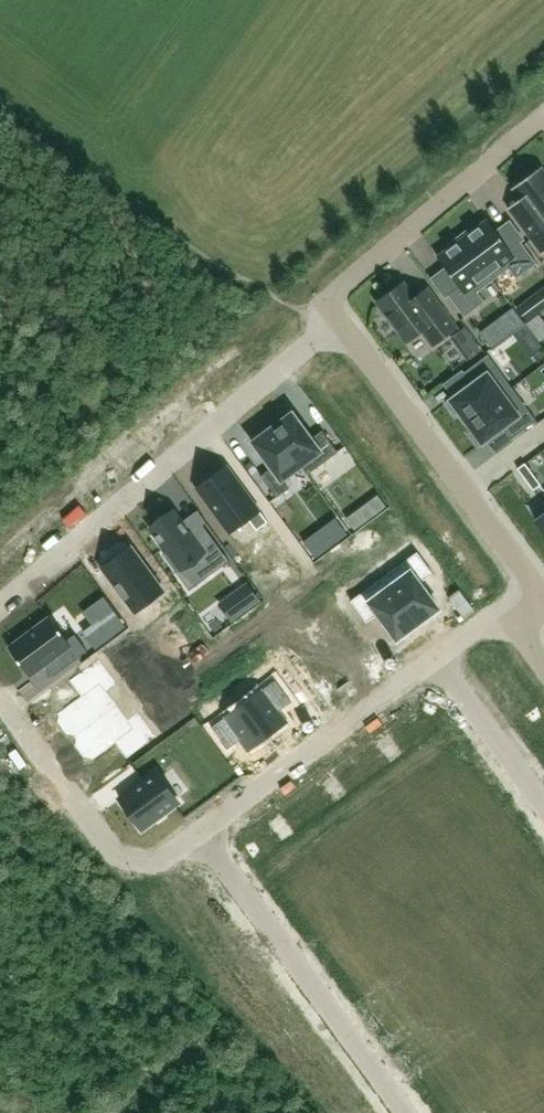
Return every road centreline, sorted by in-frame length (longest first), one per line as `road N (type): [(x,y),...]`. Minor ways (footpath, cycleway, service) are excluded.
road 1 (residential): [(346,328),(0,606)]
road 2 (residential): [(535,620),(531,580),(346,328)]
road 3 (residential): [(204,834),(405,1112)]
road 4 (residential): [(346,328),(327,303),(543,120)]
road 5 (residential): [(0,688),(119,854),(148,861),(204,834)]
road 6 (residential): [(204,834),(436,661)]
road 7 (residential): [(543,805),(436,661)]

